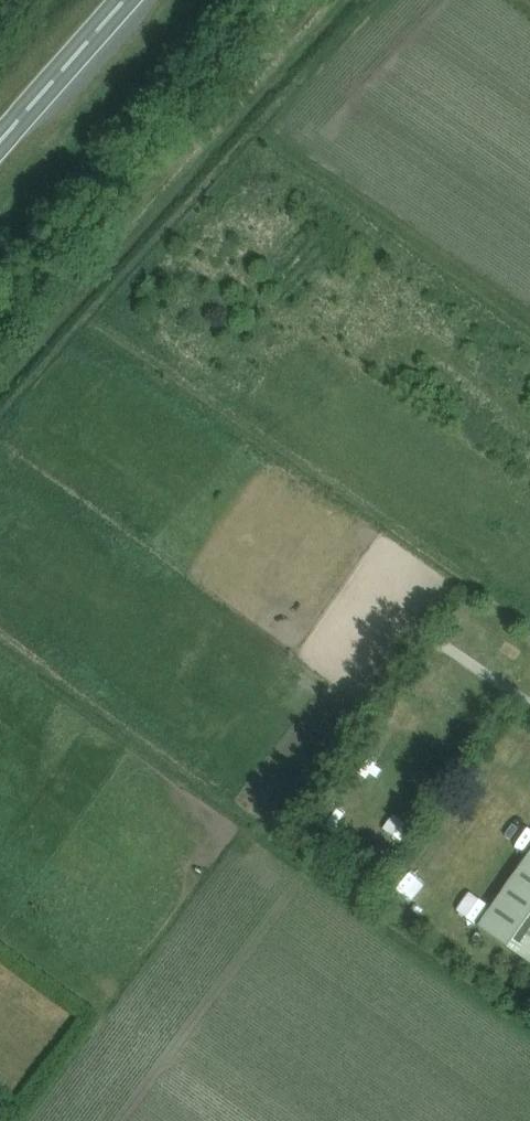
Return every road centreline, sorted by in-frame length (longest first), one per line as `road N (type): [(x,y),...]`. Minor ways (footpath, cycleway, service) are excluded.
road 1 (trunk): [(0,139),(123,0)]

